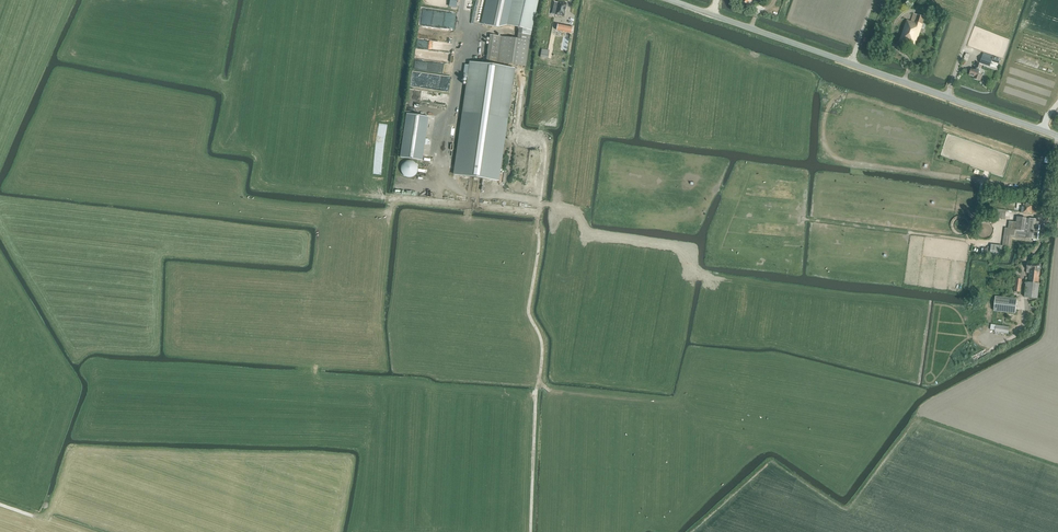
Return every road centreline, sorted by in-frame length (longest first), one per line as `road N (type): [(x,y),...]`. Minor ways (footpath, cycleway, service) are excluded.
road 1 (track): [(531,531),(543,349),(529,312),(539,217),(470,205),(472,192),(446,178),(461,22)]
road 2 (unclassified): [(1057,136),(668,0)]
road 3 (track): [(1015,214),(999,225),(997,241),(980,241),(806,220)]

